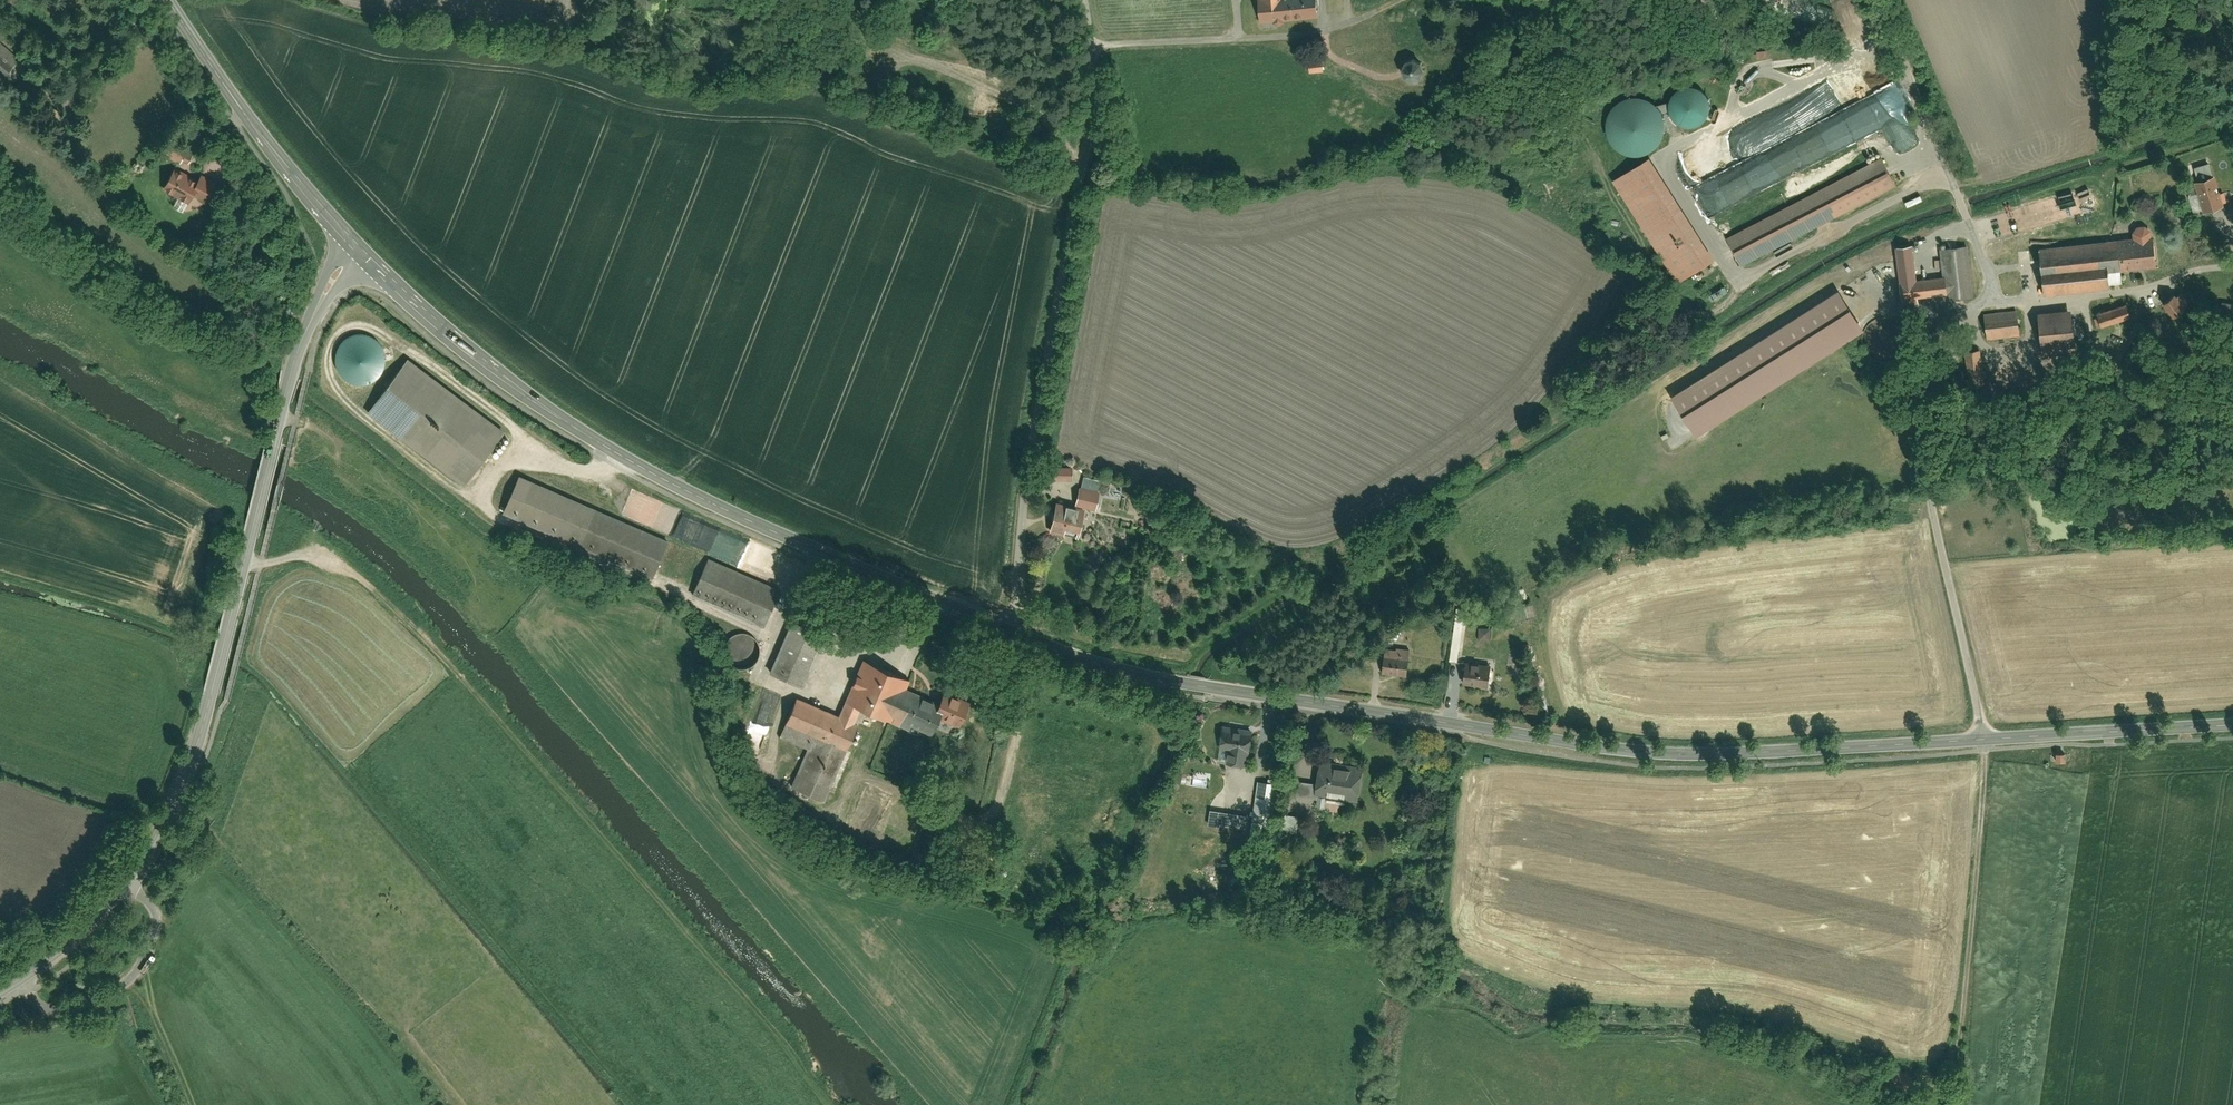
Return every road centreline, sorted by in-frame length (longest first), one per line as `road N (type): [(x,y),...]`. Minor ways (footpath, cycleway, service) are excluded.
road 1 (tertiary): [(1013,632),(1170,677),(1669,753),(2232,725)]
road 2 (tertiary): [(0,989),(85,923),(123,881),(165,815),(203,717),(298,342),(331,279),(358,248)]
road 3 (residential): [(1013,632),(1032,451),(1091,120),(1095,46),(1087,0)]
road 4 (tertiary): [(484,362),(593,438),(720,508),(1013,632)]
road 5 (track): [(1927,1104),(1946,1083),(1961,1017),(1985,750)]
road 6 (tertiary): [(358,248),(250,123),(167,0)]
road 7 (tertiary): [(484,362),(358,248)]
road 8 (track): [(191,1104),(130,975)]

